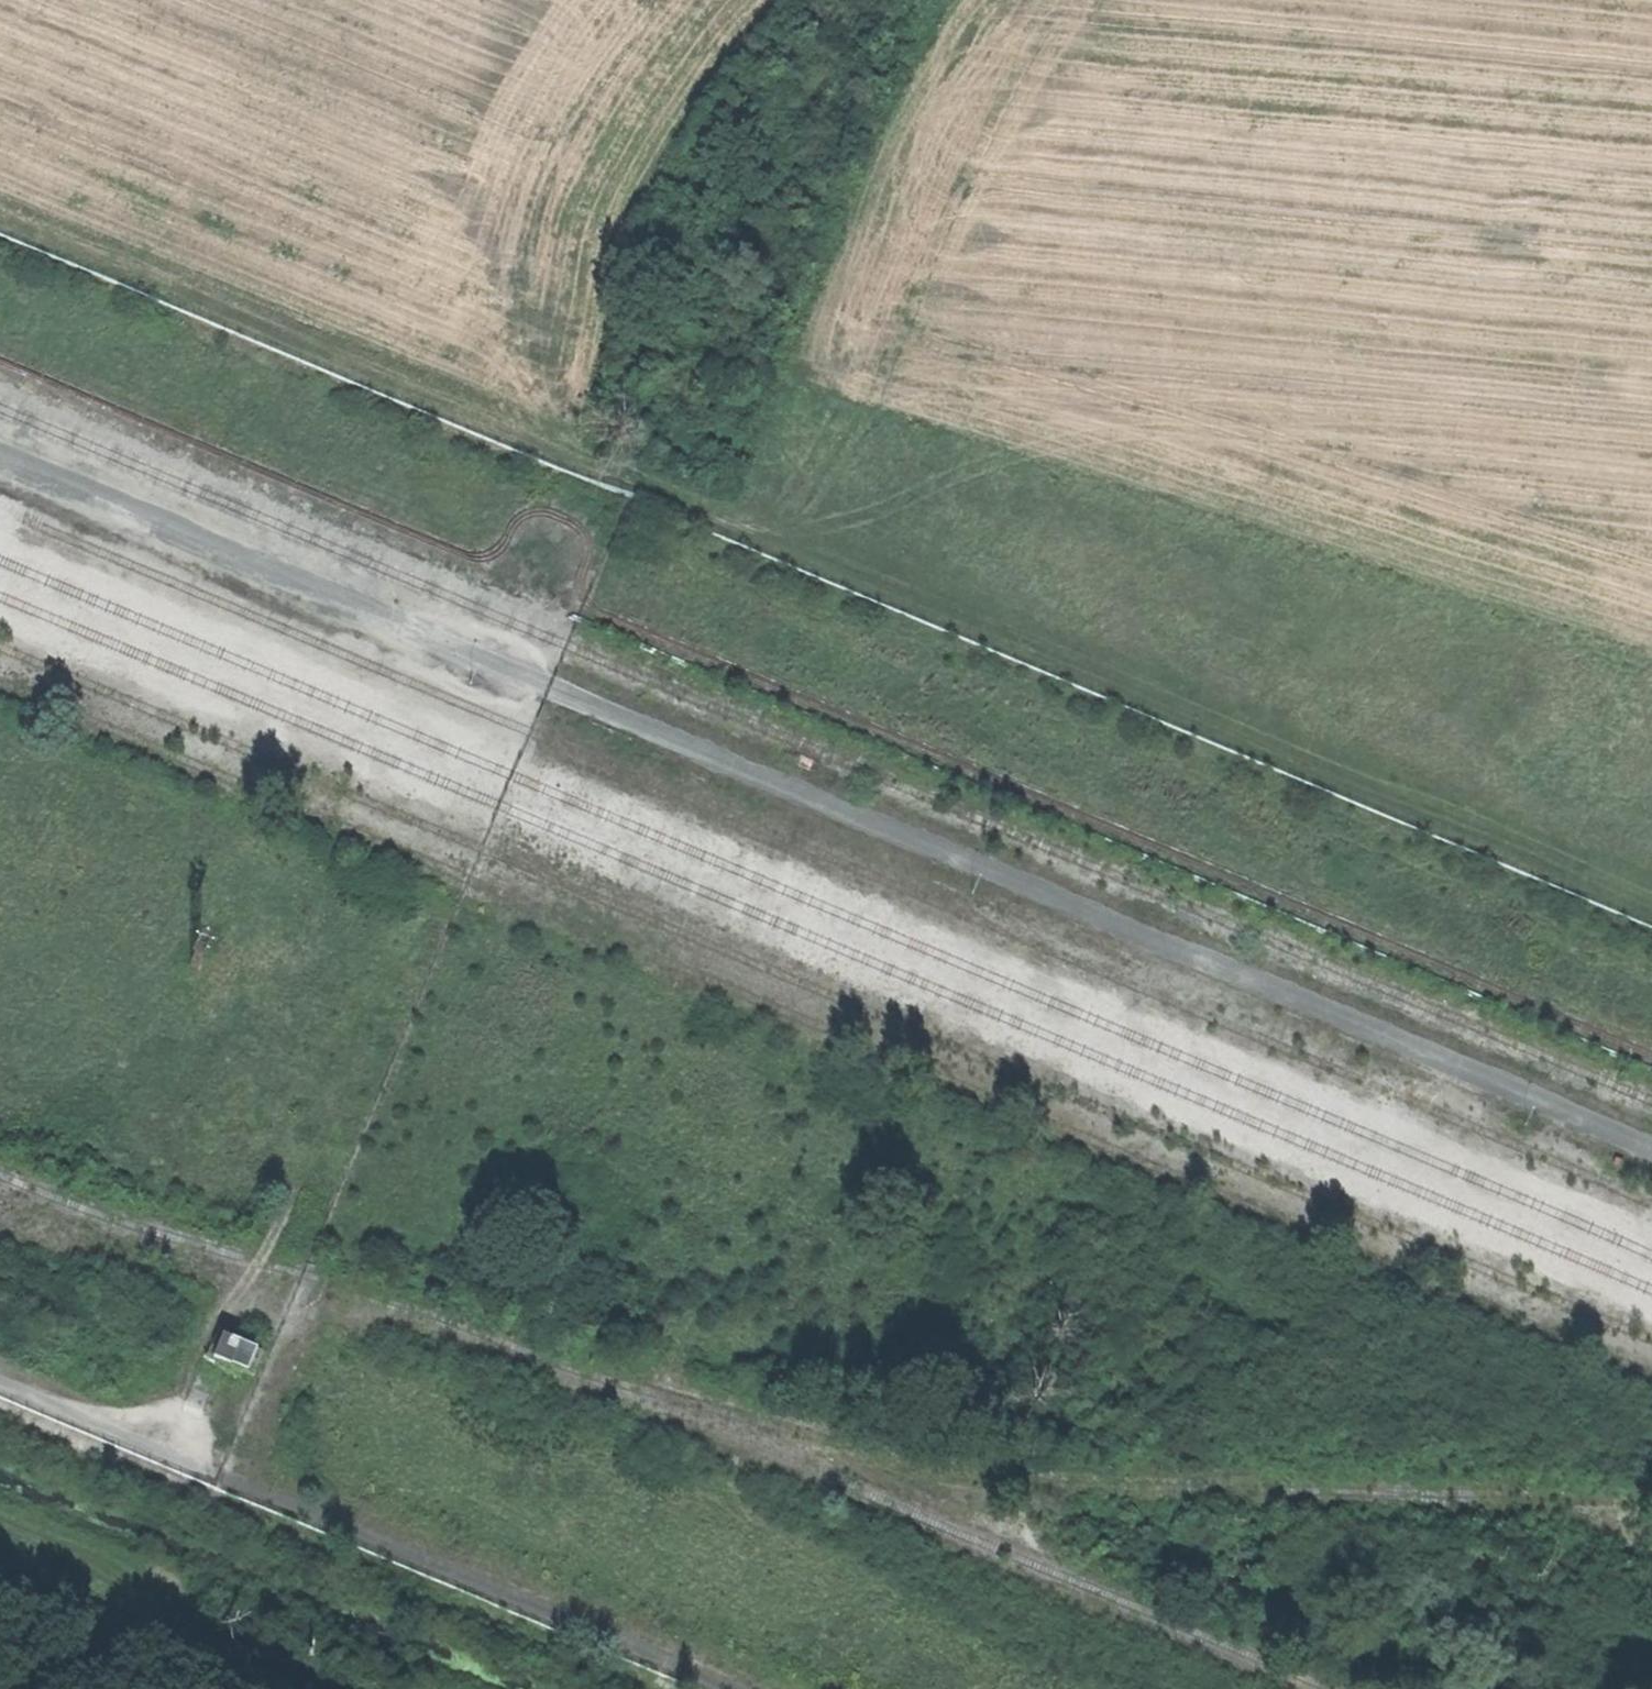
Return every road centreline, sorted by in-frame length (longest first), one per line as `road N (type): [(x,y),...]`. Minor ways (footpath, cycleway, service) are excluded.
road 1 (track): [(1651,908),(0,217)]
road 2 (track): [(741,1688),(0,1374)]

